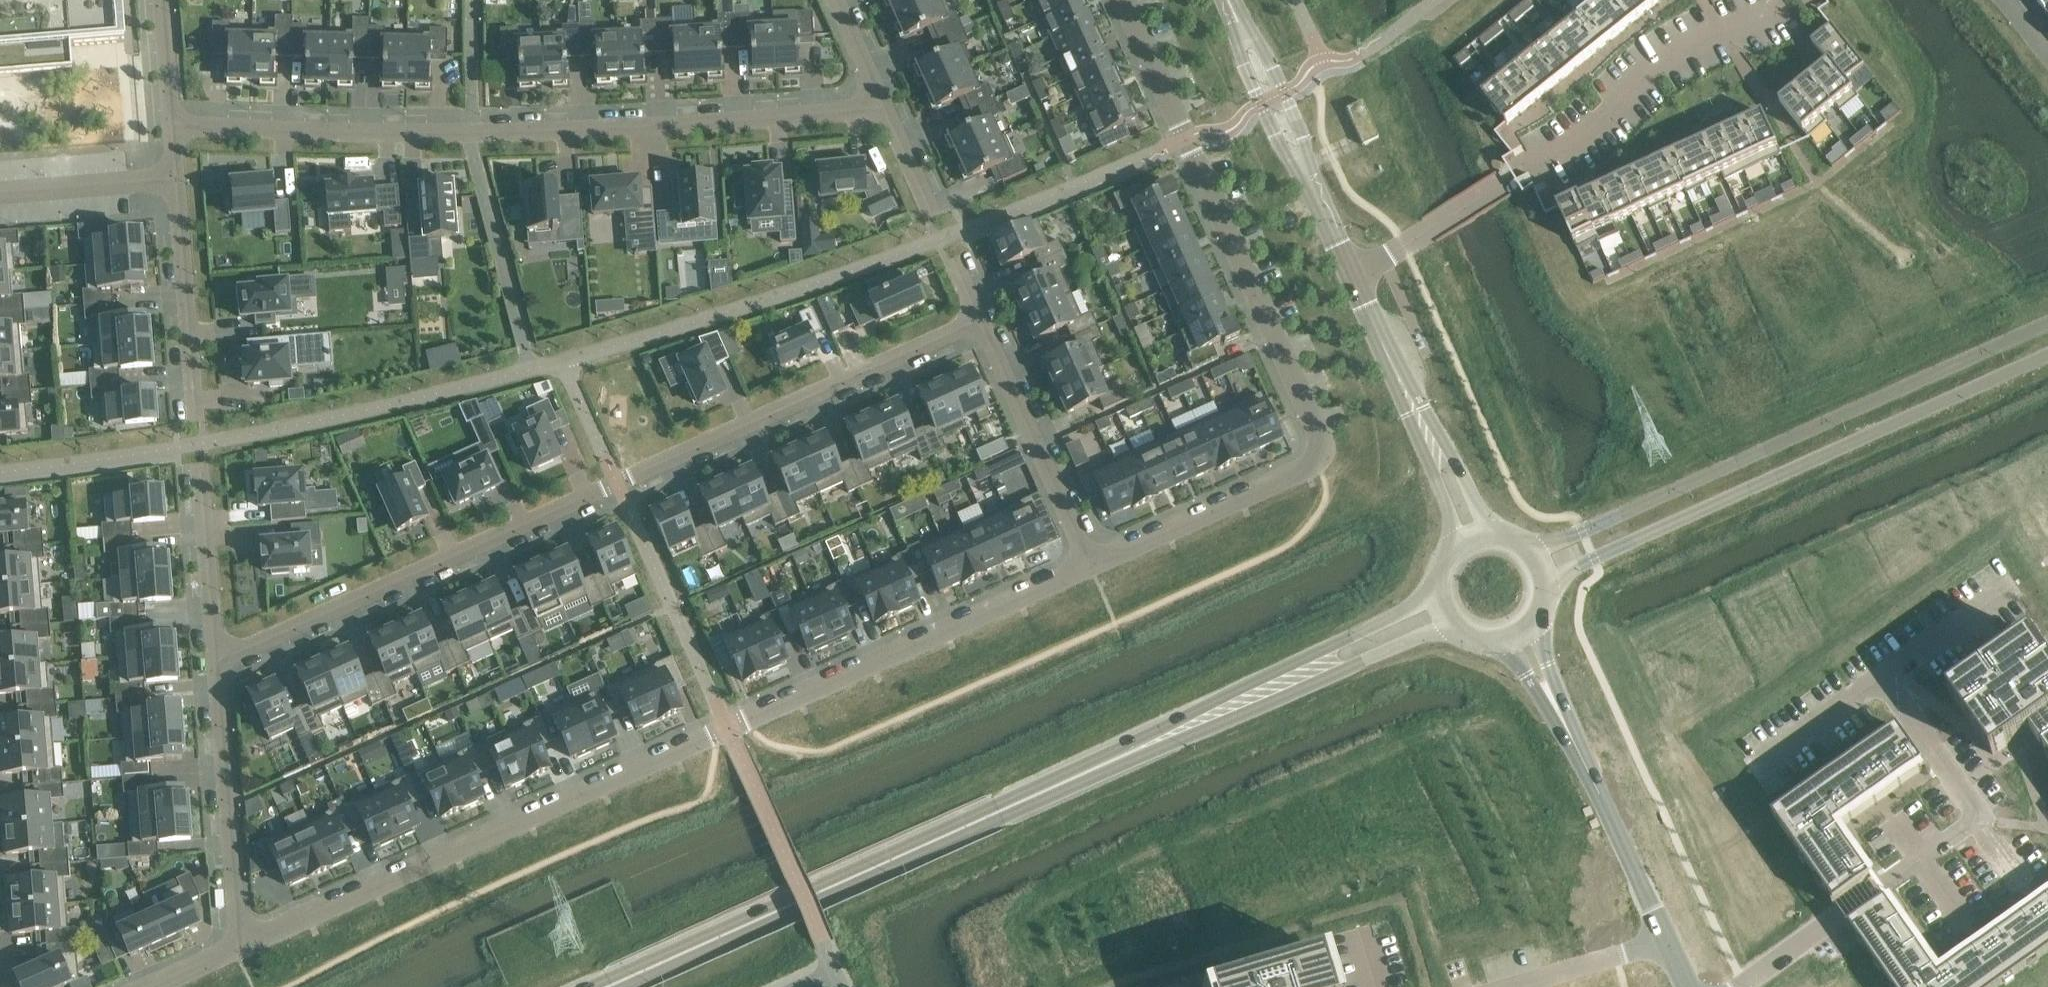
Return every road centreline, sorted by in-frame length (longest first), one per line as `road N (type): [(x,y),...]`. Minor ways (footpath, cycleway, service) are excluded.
road 1 (residential): [(238,949),(1090,565)]
road 2 (residential): [(982,322),(238,651),(216,653)]
road 3 (residential): [(1090,565),(1317,464),(1325,448),(1124,0)]
road 4 (residential): [(884,109),(657,128),(473,133),(170,125)]
road 5 (tertiary): [(2047,324),(1534,551)]
road 6 (tertiary): [(607,986),(1119,759)]
road 7 (tertiary): [(1547,579),(2047,355)]
road 8 (residential): [(1772,11),(1700,37),(1650,70),(1570,145),(1352,273)]
road 9 (tertiary): [(1439,573),(1403,613),(1169,725),(1119,759)]
road 10 (tertiary): [(1119,759),(1177,743),(1416,639),(1465,634)]
road 11 (residential): [(238,949),(216,653)]
road 12 (tertiary): [(1691,986),(1571,735)]
road 13 (residential): [(1090,565),(982,322)]
road 14 (residential): [(197,417),(175,178)]
road 15 (tertiary): [(1507,534),(1479,508),(1379,338)]
road 16 (tertiary): [(1379,338),(1453,517),(1451,551)]
road 17 (residential): [(216,653),(201,470)]
road 18 (residential): [(175,178),(0,192)]
road 19 (tertiary): [(1244,30),(1242,55),(1271,127),(1311,182)]
road 20 (tertiary): [(1311,182),(1302,135),(1273,69),(1244,30)]
road 21 (residential): [(170,125),(162,0)]

